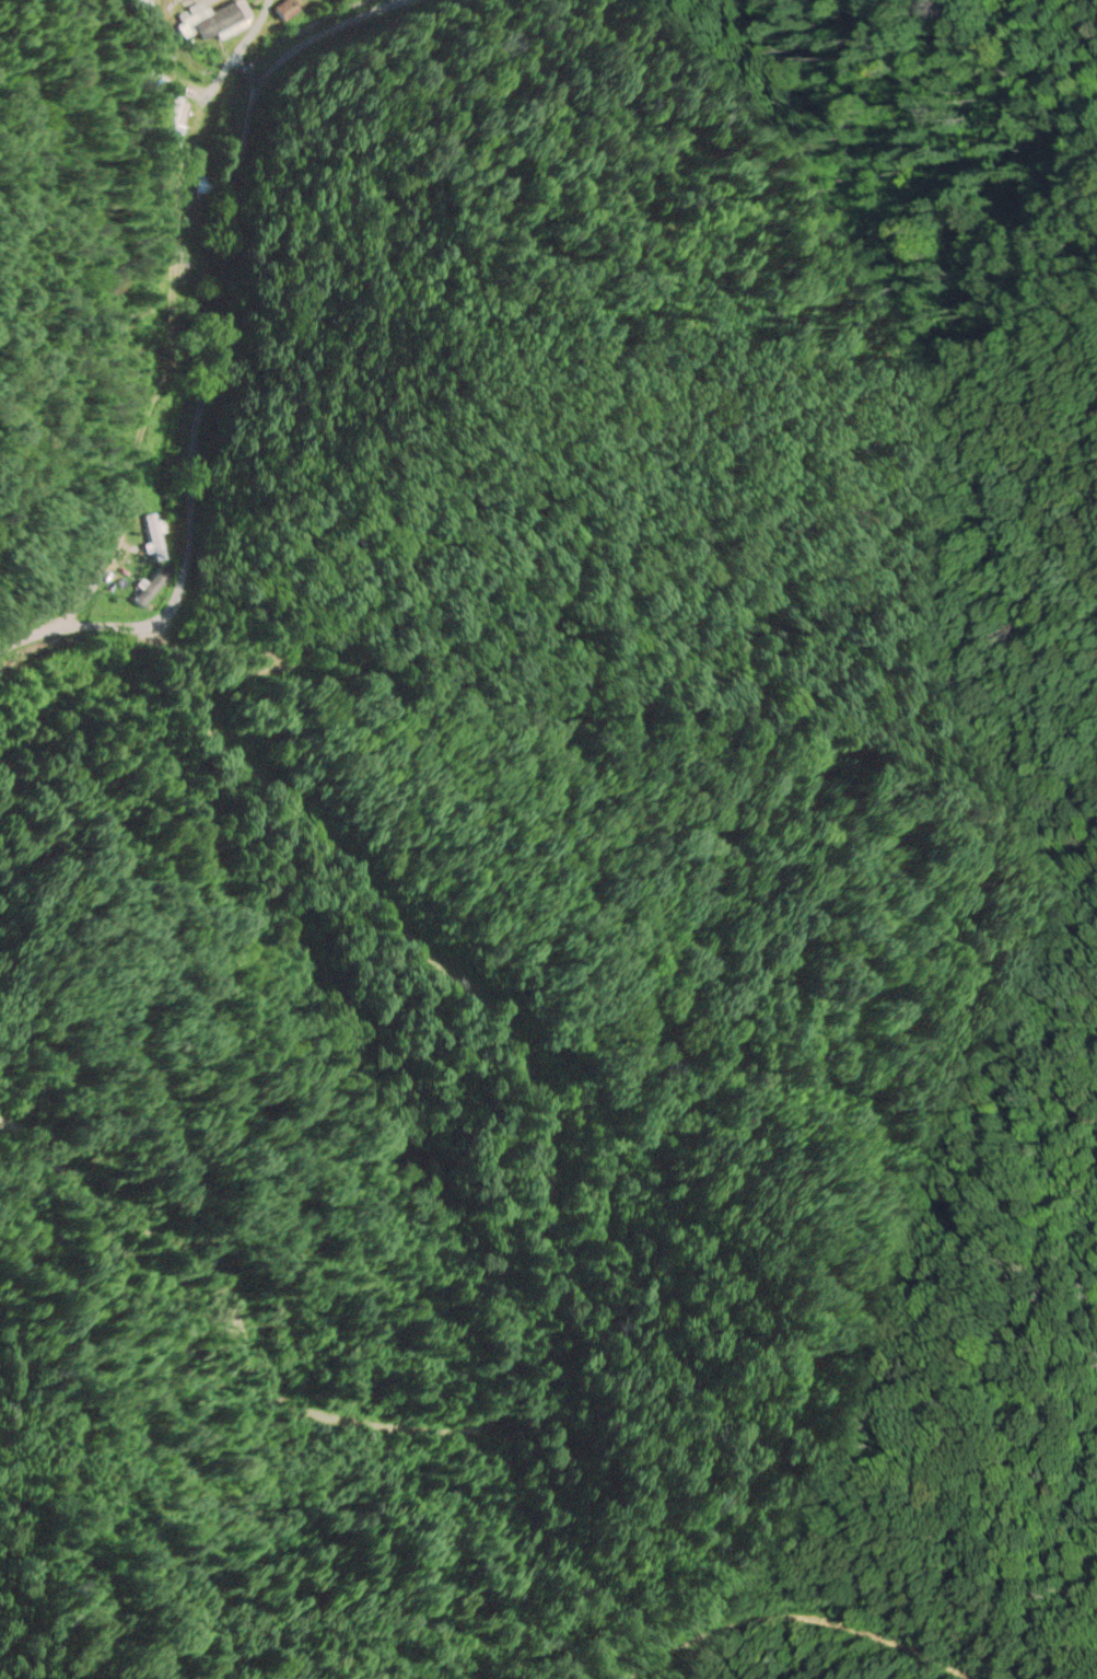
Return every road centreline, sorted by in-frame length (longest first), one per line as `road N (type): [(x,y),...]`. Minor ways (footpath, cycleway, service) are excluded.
road 1 (residential): [(0,651),(72,627),(139,630),(176,611),(195,541),(192,459),(236,209),(240,143),(255,100),(268,73),(313,32),(395,0)]

